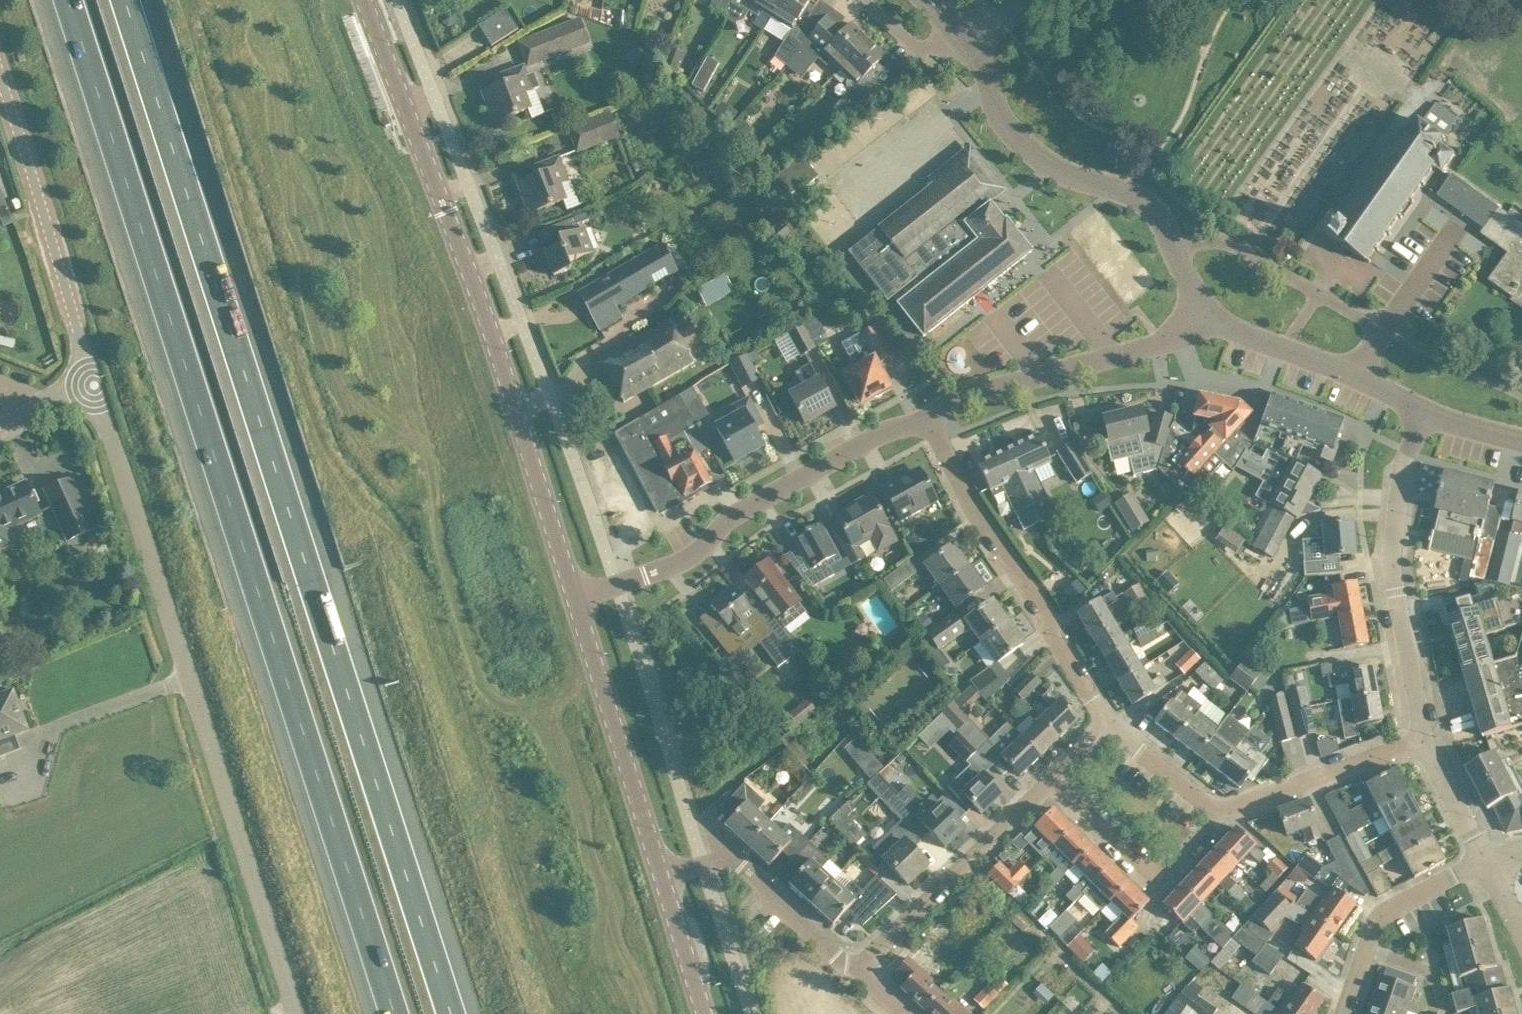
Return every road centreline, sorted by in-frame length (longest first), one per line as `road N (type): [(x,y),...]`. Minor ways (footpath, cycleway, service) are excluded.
road 1 (motorway): [(457,1013),(130,0)]
road 2 (motorway): [(69,0),(393,1013)]
road 3 (unclassified): [(295,1013),(96,386)]
road 4 (tertiary): [(447,211),(576,598)]
road 5 (residential): [(576,598),(688,556),(735,513),(928,417)]
road 6 (tertiary): [(1204,315),(1152,208),(1049,167),(1015,139),(995,109),(973,41)]
road 7 (residential): [(928,417),(1108,722)]
road 8 (residential): [(1424,742),(1391,551),(1401,469),(1421,411)]
road 9 (unclassified): [(96,386),(0,82)]
road 10 (residential): [(928,417),(963,397),(1165,341),(1204,315)]
road 11 (tertiary): [(576,598),(661,875)]
road 12 (residential): [(862,968),(1051,780)]
road 13 (residential): [(862,968),(831,953),(731,860),(661,875)]
road 14 (tertiary): [(1204,315),(1354,373),(1421,411)]
road 15 (tertiary): [(447,211),(364,0)]
road 16 (residential): [(1216,812),(1174,864),(1145,868),(1051,780)]
road 17 (residential): [(1216,812),(1424,742)]
road 18 (residential): [(1341,1013),(1379,924),(1424,884),(1481,859)]
road 19 (tertiary): [(661,875),(703,1013)]
road 20 (residential): [(1108,722),(1216,812)]
road 21 (residential): [(860,0),(916,50),(973,41)]
road 22 (residential): [(1481,859),(1424,742)]

